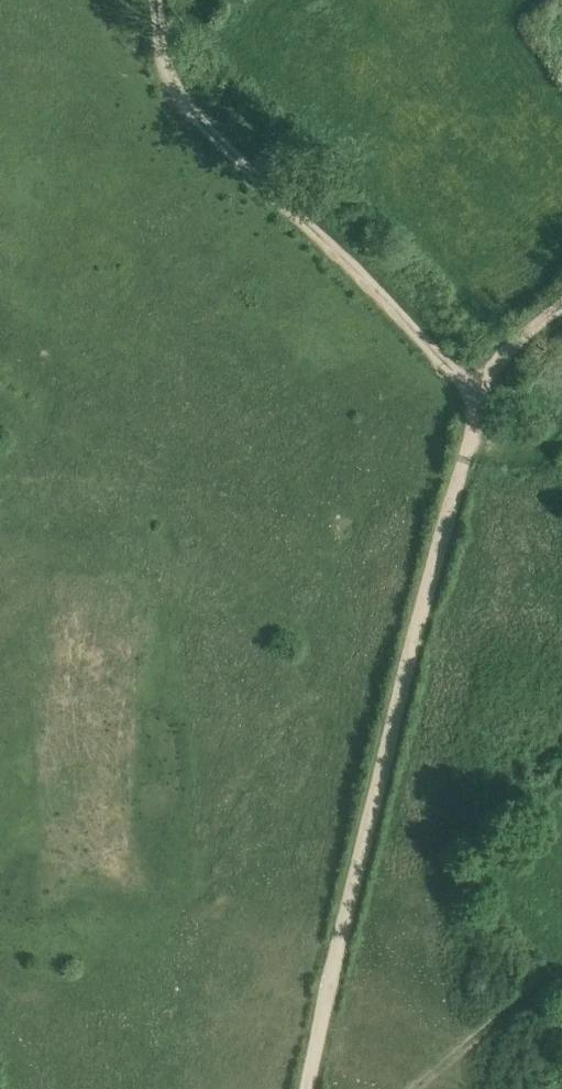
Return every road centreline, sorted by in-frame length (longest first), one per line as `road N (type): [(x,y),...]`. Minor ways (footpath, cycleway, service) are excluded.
road 1 (track): [(307,1088),(422,609),(483,397),(524,338),(561,307)]
road 2 (track): [(483,397),(174,99),(160,68),(153,0)]
road 3 (track): [(418,1088),(539,996)]

